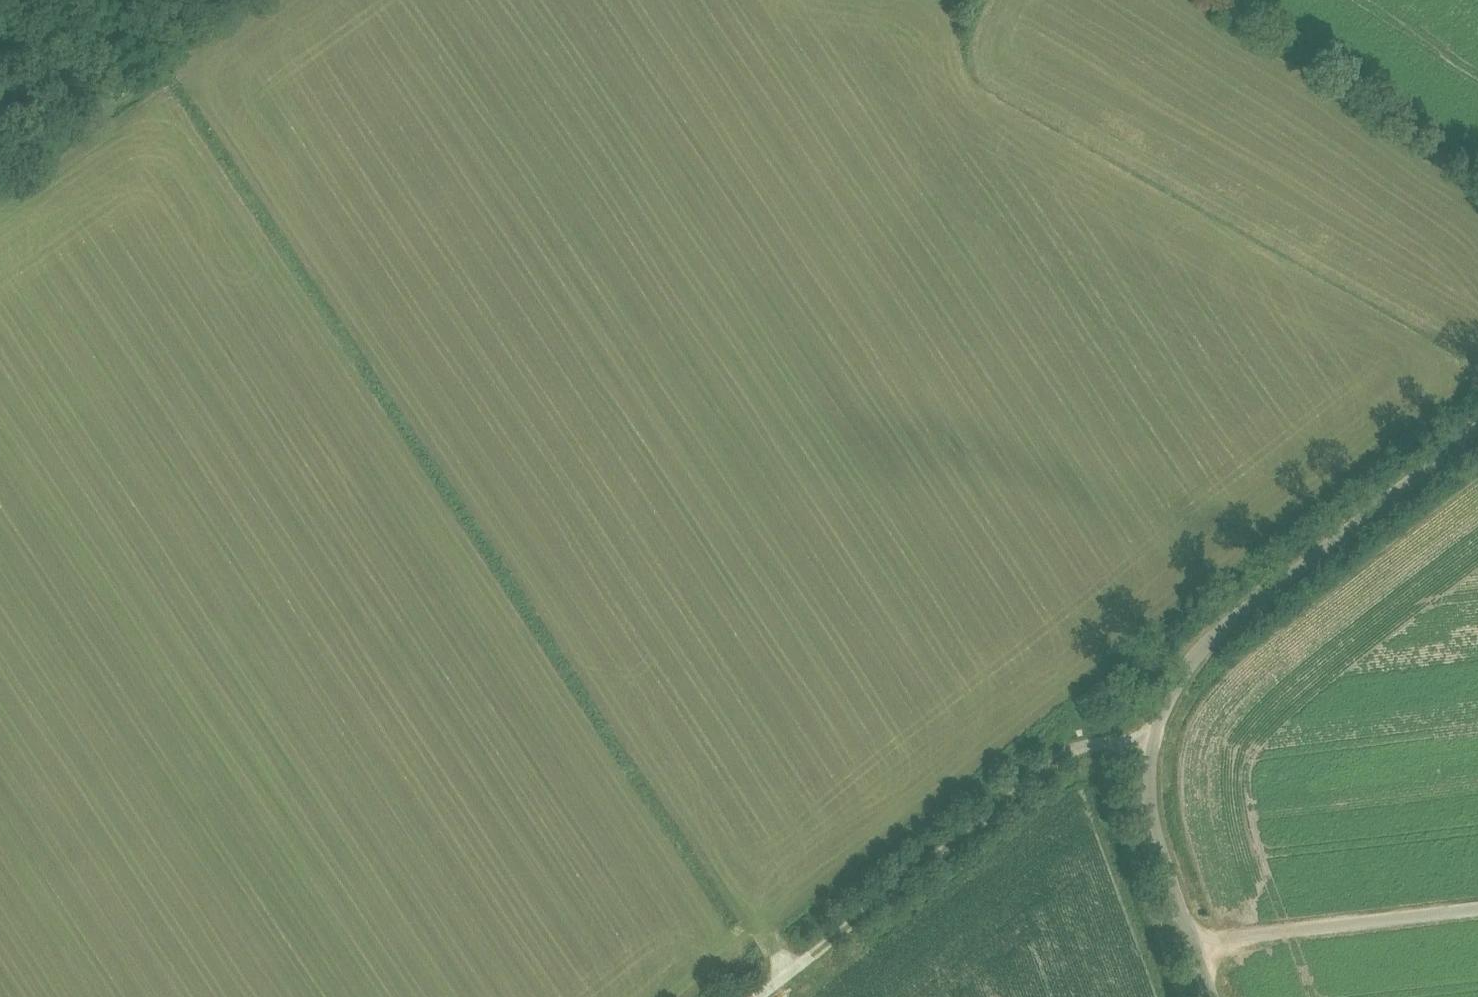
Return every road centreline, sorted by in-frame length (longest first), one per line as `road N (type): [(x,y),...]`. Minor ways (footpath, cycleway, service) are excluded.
road 1 (unclassified): [(756,996),(1061,756),(1152,742)]
road 2 (unclassified): [(1152,742),(1168,697),(1196,657),(1477,428)]
road 3 (unclassified): [(1214,996),(1157,835),(1152,742)]

